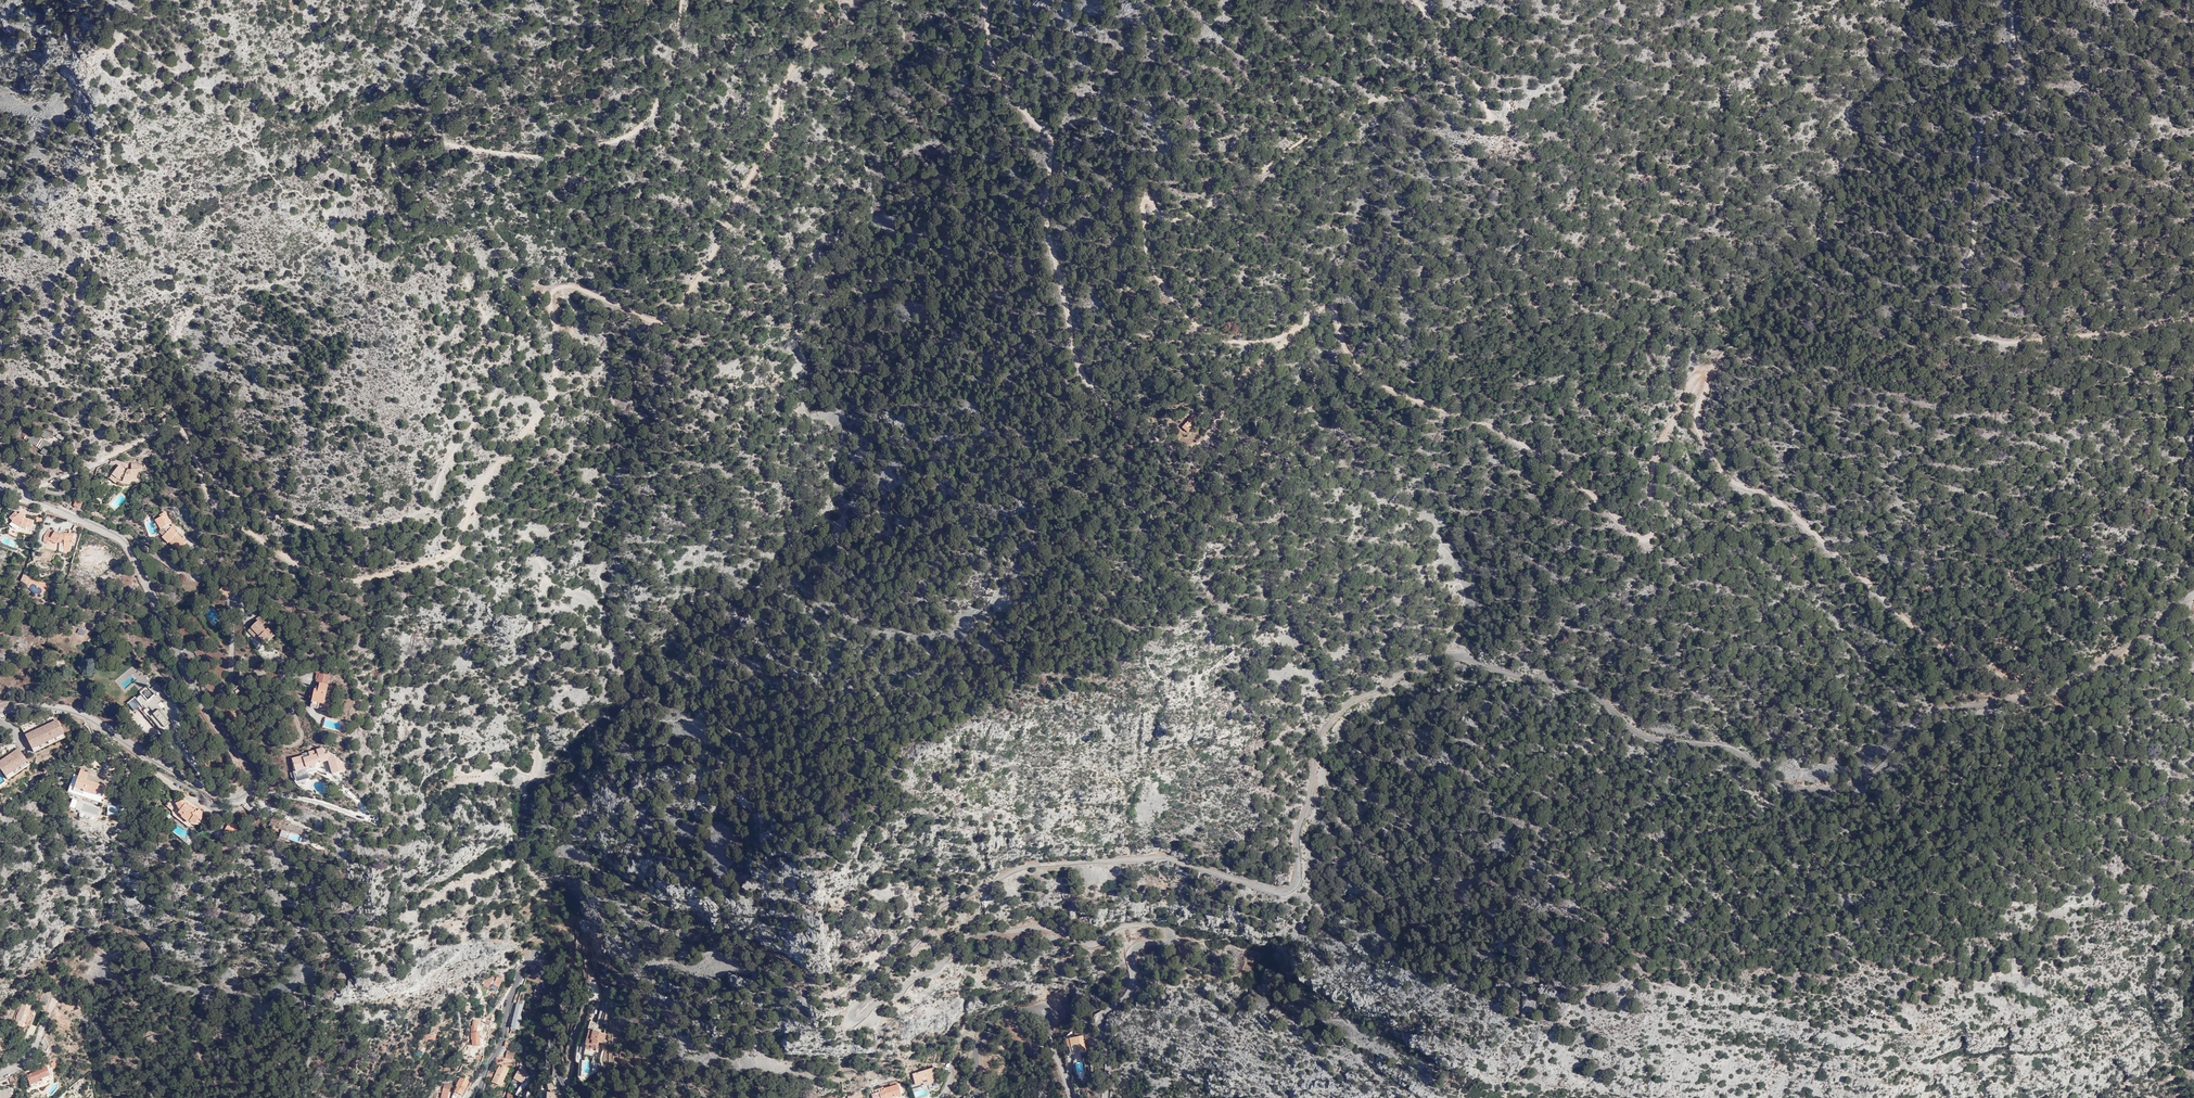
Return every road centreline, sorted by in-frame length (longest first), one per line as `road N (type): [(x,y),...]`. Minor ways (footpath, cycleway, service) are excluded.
road 1 (unclassified): [(2193,596),(2063,690),(1921,716),(1880,761),(1827,791),(1778,780),(1718,747),(1638,734),(1573,681),(1517,679),(1464,660),(1434,660),(1351,702),(1322,735),(1293,889),(1174,859),(1028,868),(948,907),(927,944),(853,1017),(859,1023),(936,971),(963,940),(1044,926),(1101,945),(1126,926),(1162,924),(1175,939),(1135,948),(1131,990),(1103,1018),(1106,1097)]
road 2 (track): [(1292,334),(1331,312),(1345,350),(1381,387),(1490,427),(1645,539),(1654,456),(1688,382),(1707,368),(1701,443),(1728,483),(1787,511),(1964,663),(2059,702),(2098,734),(2135,802)]
road 3 (track): [(199,467),(214,503),(233,522),(334,580),(449,556),(480,486),(554,388),(550,296),(565,286),(658,323),(671,317),(711,263),(773,141),(787,78),(824,0)]
road 4 (track): [(199,467),(253,507),(313,529),(390,523),(432,506),(461,442),(496,394),(498,348),(444,230),(397,172),(388,140),(414,135),(557,158),(633,136),(667,100),(689,0)]
road 5 (track): [(1415,0),(1477,86),(1492,121),(1375,99),(1183,219),(1159,216),(1145,201),(1154,274),(1191,322),(1216,340),(1240,344),(1292,334)]
road 6 (residential): [(0,713),(38,706),(74,711),(222,798),(244,793),(253,778),(191,688),(114,534),(8,489)]
road 7 (track): [(2193,319),(2015,343),(1986,340),(1969,318),(1980,136),(2028,77),(2012,0)]
road 8 (track): [(986,0),(992,63),(1052,144),(1048,240),(1082,374),(1107,411),(1153,440)]
road 9 (unclassified): [(571,1097),(555,1060),(544,976),(529,964),(477,1097)]
road 10 (track): [(0,484),(52,482),(173,419),(199,467)]
road 11 (unclassified): [(1070,1097),(1045,1012),(1029,1009),(987,1025),(977,1052),(976,1097)]
road 12 (track): [(1153,440),(1184,450),(1205,439),(1292,334)]

